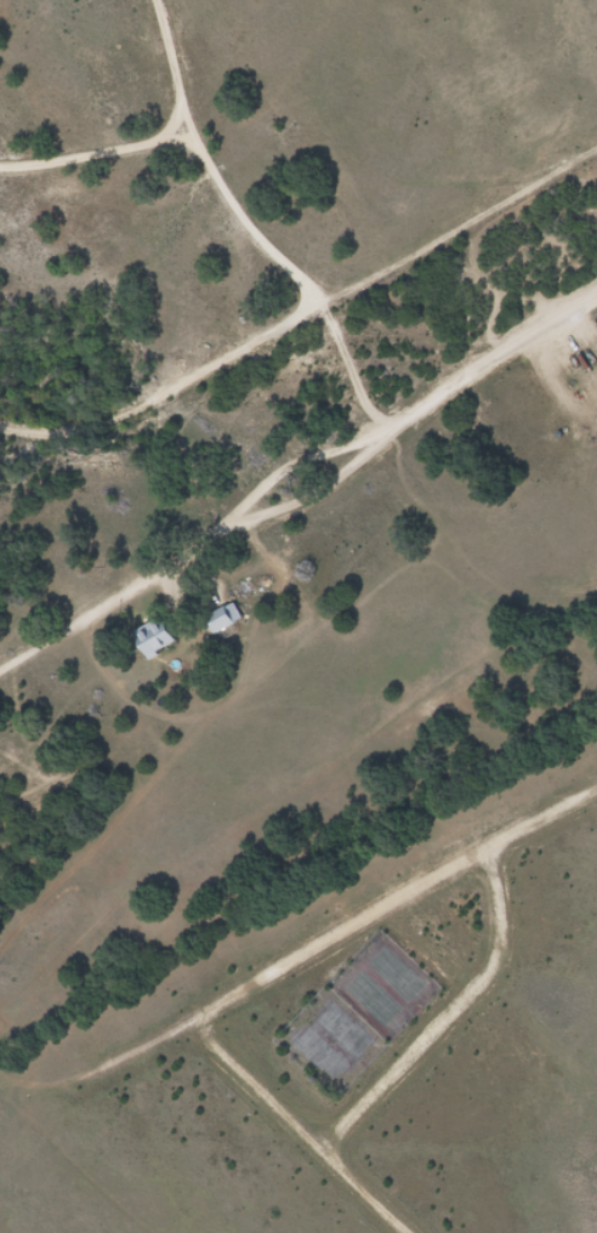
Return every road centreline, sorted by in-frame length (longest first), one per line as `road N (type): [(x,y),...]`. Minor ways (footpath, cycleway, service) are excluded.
road 1 (residential): [(0,680),(334,455),(596,310)]
road 2 (residential): [(0,171),(163,149),(191,160),(308,283),(337,330),(507,356)]
road 3 (residential): [(195,1023),(582,797)]
road 4 (residential): [(489,851),(500,947),(488,975),(326,1157)]
road 5 (residential): [(195,1023),(404,1232)]

